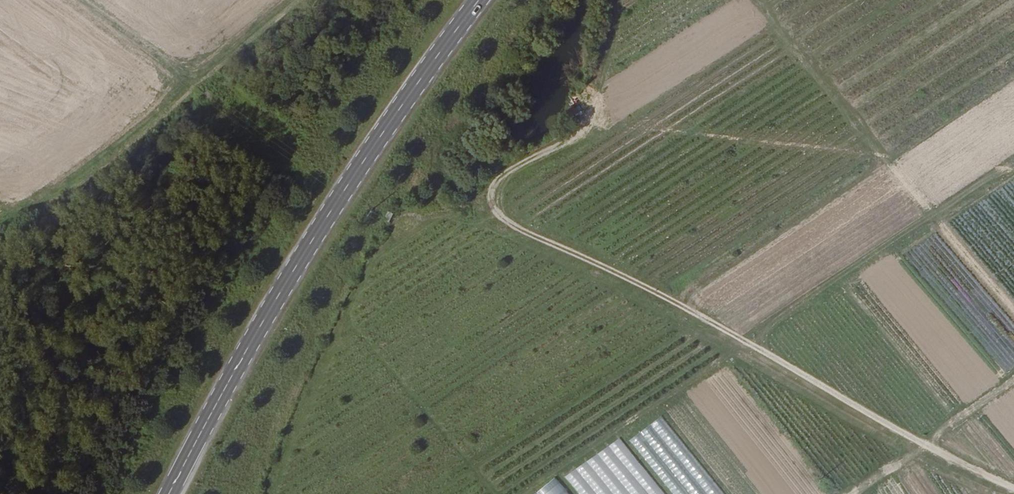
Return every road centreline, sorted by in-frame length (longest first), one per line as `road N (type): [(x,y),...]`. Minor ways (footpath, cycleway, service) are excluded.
road 1 (track): [(556,143),(485,188),(483,213),(675,304),(925,446)]
road 2 (primary): [(479,0),(337,196),(170,493)]
road 3 (track): [(88,0),(202,81)]

